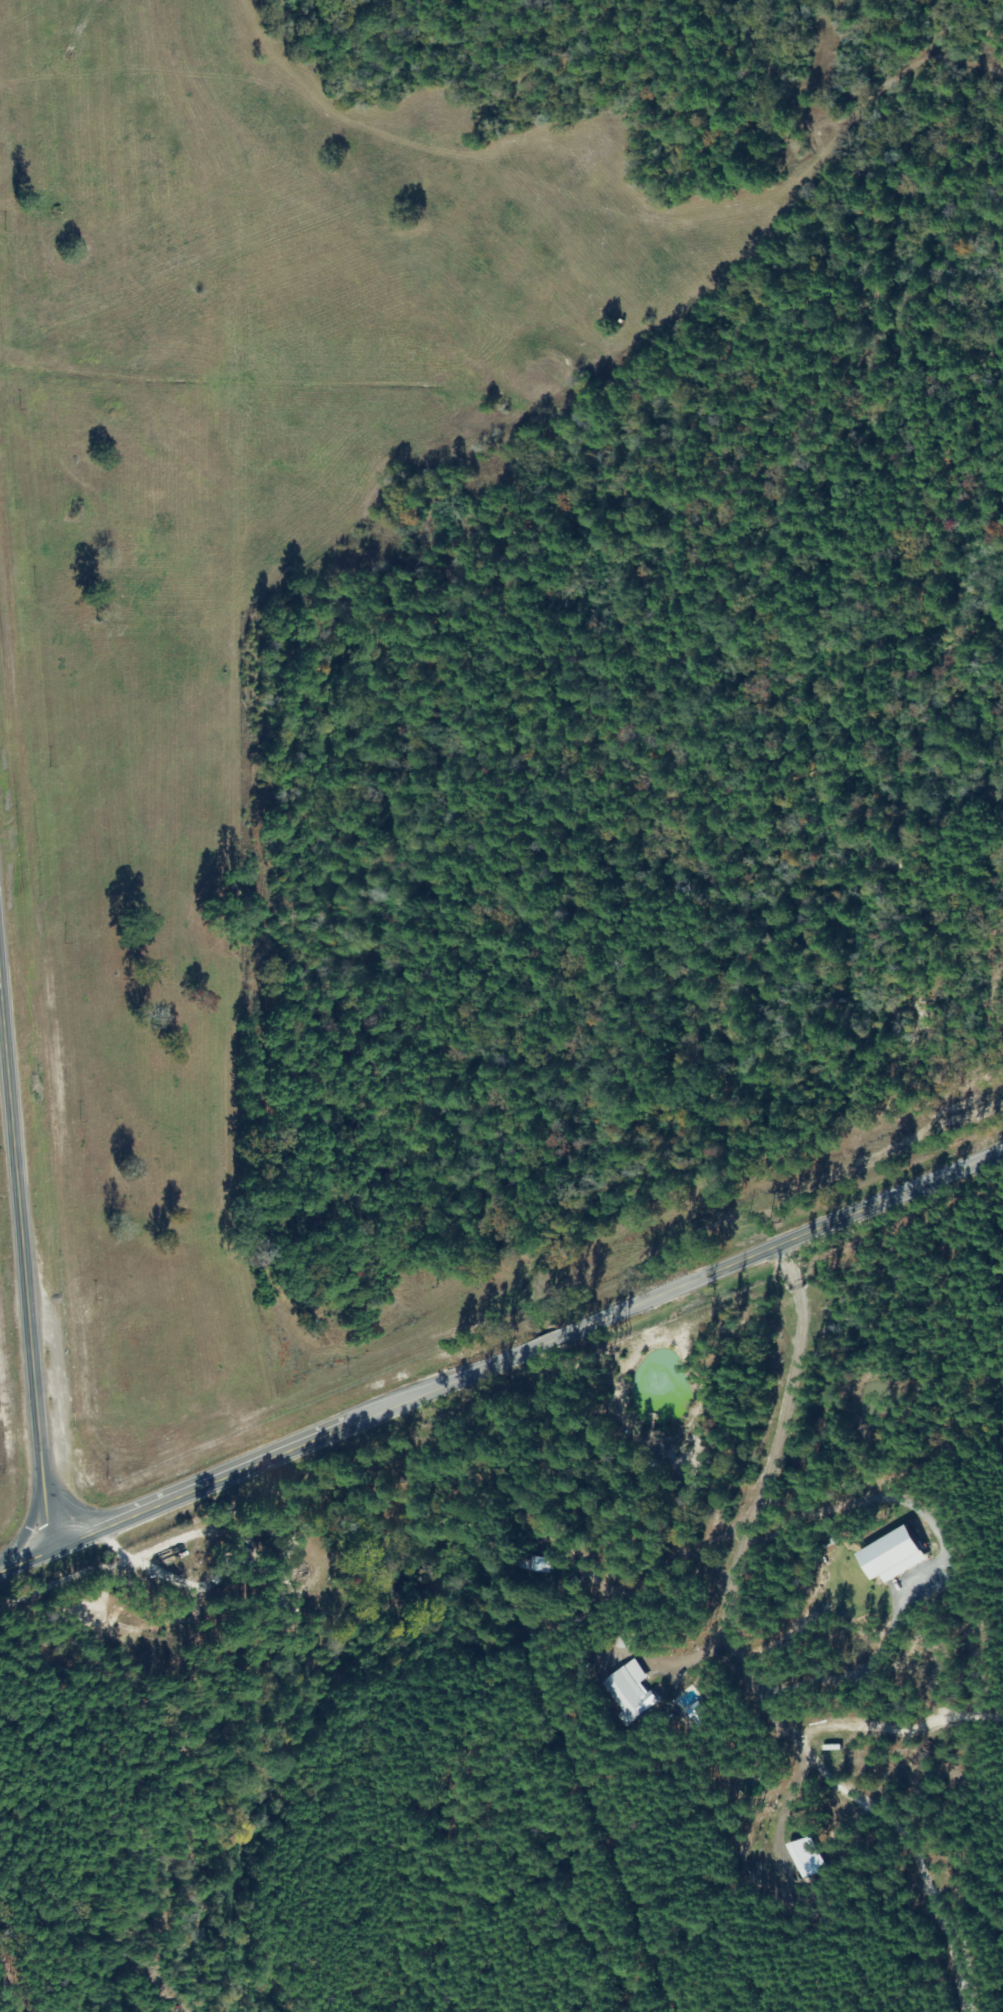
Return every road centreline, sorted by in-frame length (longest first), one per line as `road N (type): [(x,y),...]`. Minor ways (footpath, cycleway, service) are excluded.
road 1 (secondary): [(0,1570),(1002,1148)]
road 2 (secondary): [(0,982),(51,1548)]

